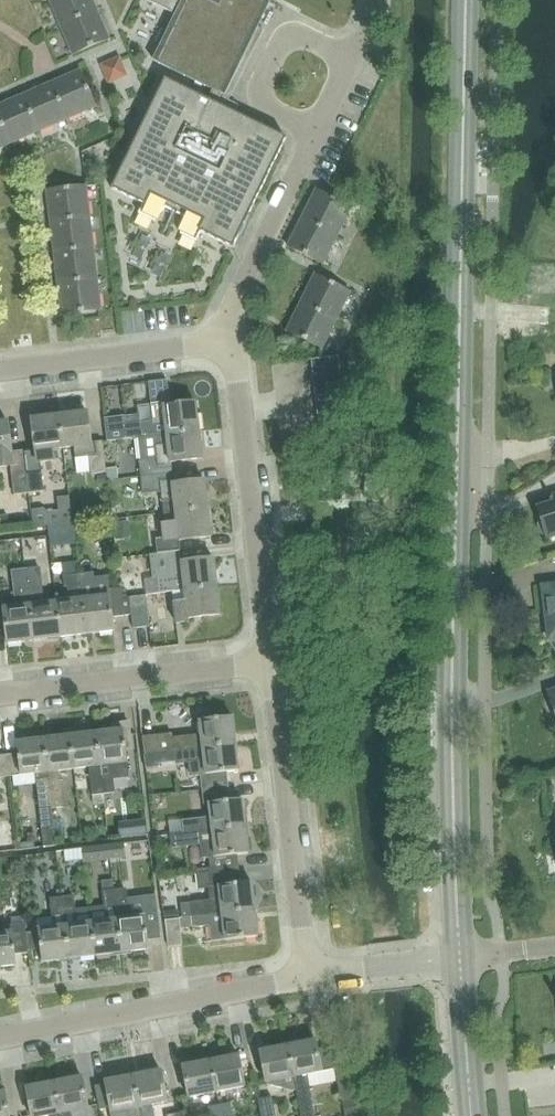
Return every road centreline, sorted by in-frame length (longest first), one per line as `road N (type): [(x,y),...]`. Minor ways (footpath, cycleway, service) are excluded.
road 1 (tertiary): [(461,961),(455,655),(465,0)]
road 2 (residential): [(231,344),(228,313),(380,0)]
road 3 (residential): [(271,662),(231,344)]
road 4 (residential): [(310,978),(271,662)]
road 5 (residential): [(0,1039),(310,978)]
road 6 (residential): [(0,694),(271,662)]
road 7 (residential): [(231,344),(0,369)]
road 8 (tertiary): [(475,1115),(461,961)]
road 9 (residential): [(310,978),(461,961)]

